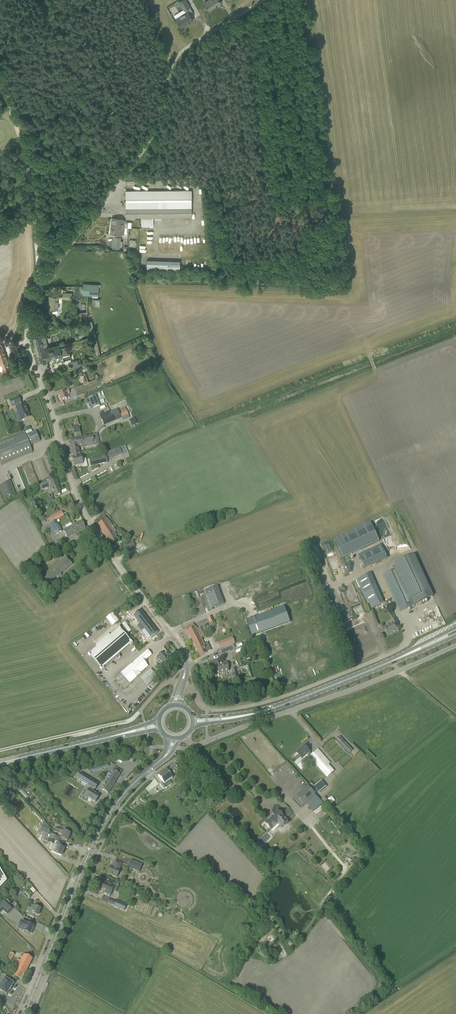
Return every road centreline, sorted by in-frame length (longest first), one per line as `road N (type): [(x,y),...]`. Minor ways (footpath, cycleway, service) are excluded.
road 1 (unclassified): [(185,666),(179,646),(90,524),(73,484),(27,344),(40,280)]
road 2 (unclassified): [(265,0),(176,57),(152,138),(40,280)]
road 3 (tertiary): [(24,1013),(99,830),(162,759)]
road 4 (unclassified): [(406,644),(248,707),(206,711),(181,684)]
road 5 (unclassified): [(186,736),(192,749),(400,670)]
road 6 (track): [(37,285),(32,197),(0,90)]
road 7 (unclassified): [(181,684),(164,685),(131,719),(0,751)]
road 8 (primary): [(235,717),(412,652)]
road 9 (primary): [(0,763),(119,735)]

